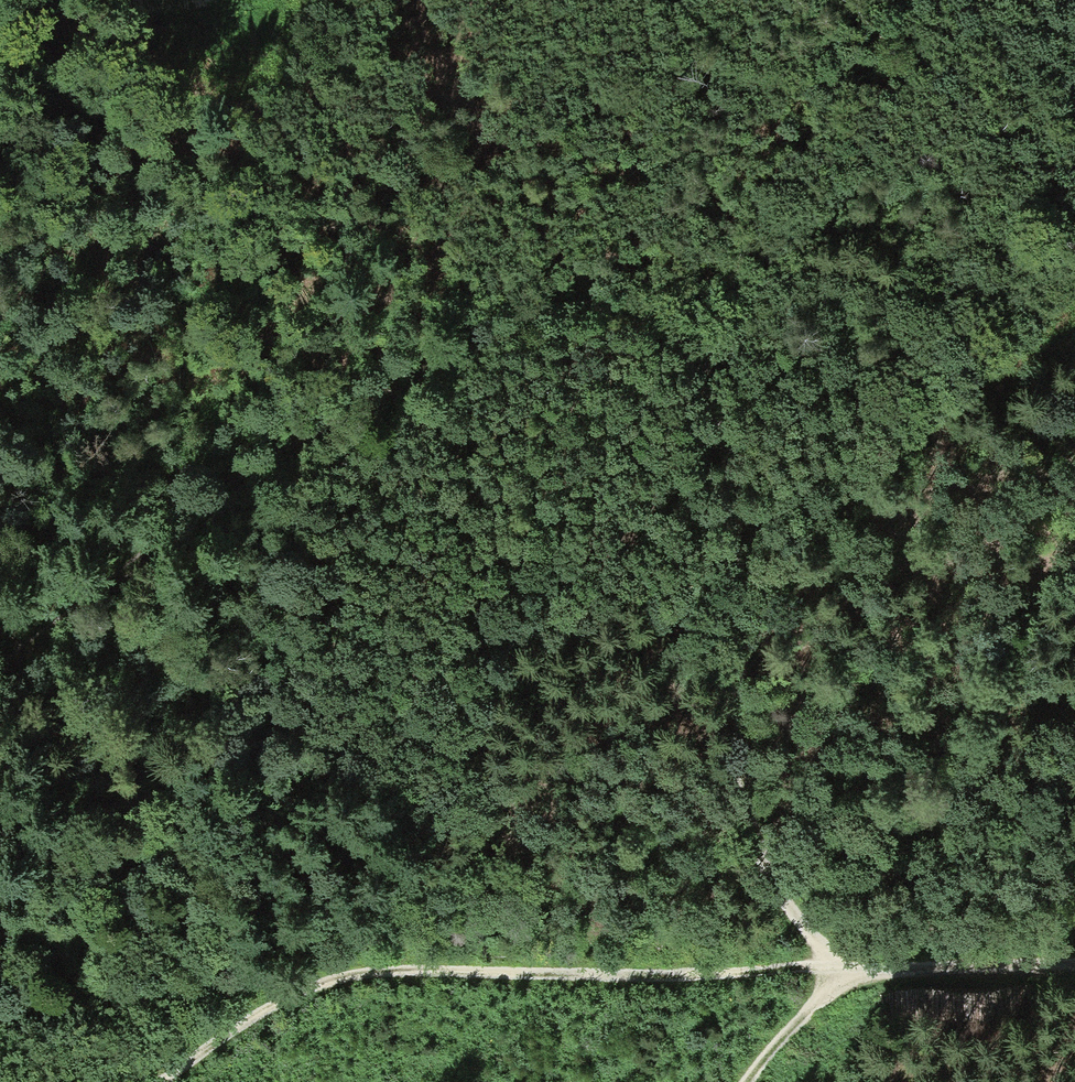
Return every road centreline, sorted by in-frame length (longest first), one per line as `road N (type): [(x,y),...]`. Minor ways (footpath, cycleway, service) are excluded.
road 1 (track): [(152,1081),(253,1019),(351,977),(841,967),(763,866),(746,819),(729,508),(710,367),(637,306),(584,300),(530,321),(238,487),(0,662)]
road 2 (track): [(710,367),(750,295),(812,218),(838,165),(838,119),(792,88),(683,96),(578,128),(171,328),(0,400)]
road 3 (track): [(1074,962),(841,967),(748,1081)]

